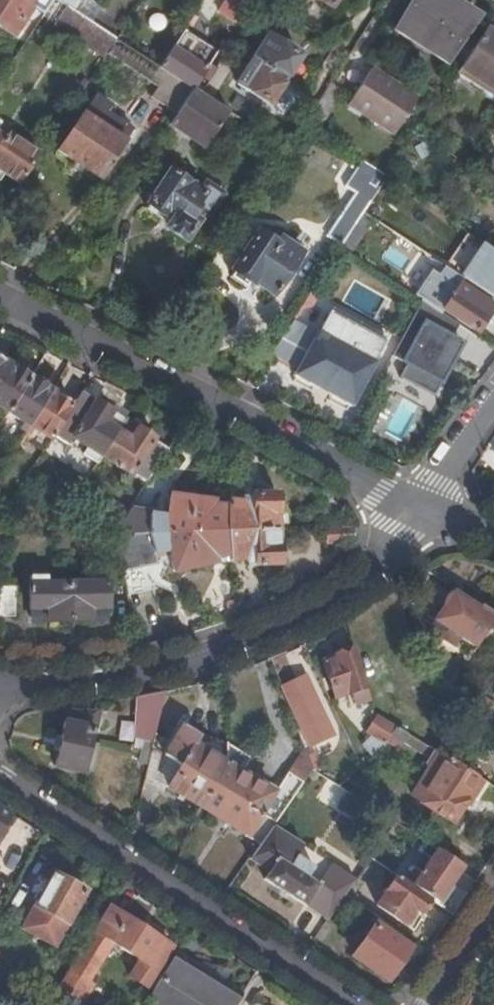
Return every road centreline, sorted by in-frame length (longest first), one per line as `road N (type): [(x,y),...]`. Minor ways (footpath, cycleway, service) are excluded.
road 1 (residential): [(419,508),(358,587),(231,652),(0,691)]
road 2 (residential): [(419,508),(0,291)]
road 3 (residential): [(352,1004),(0,775)]
road 4 (residential): [(493,394),(419,508)]

